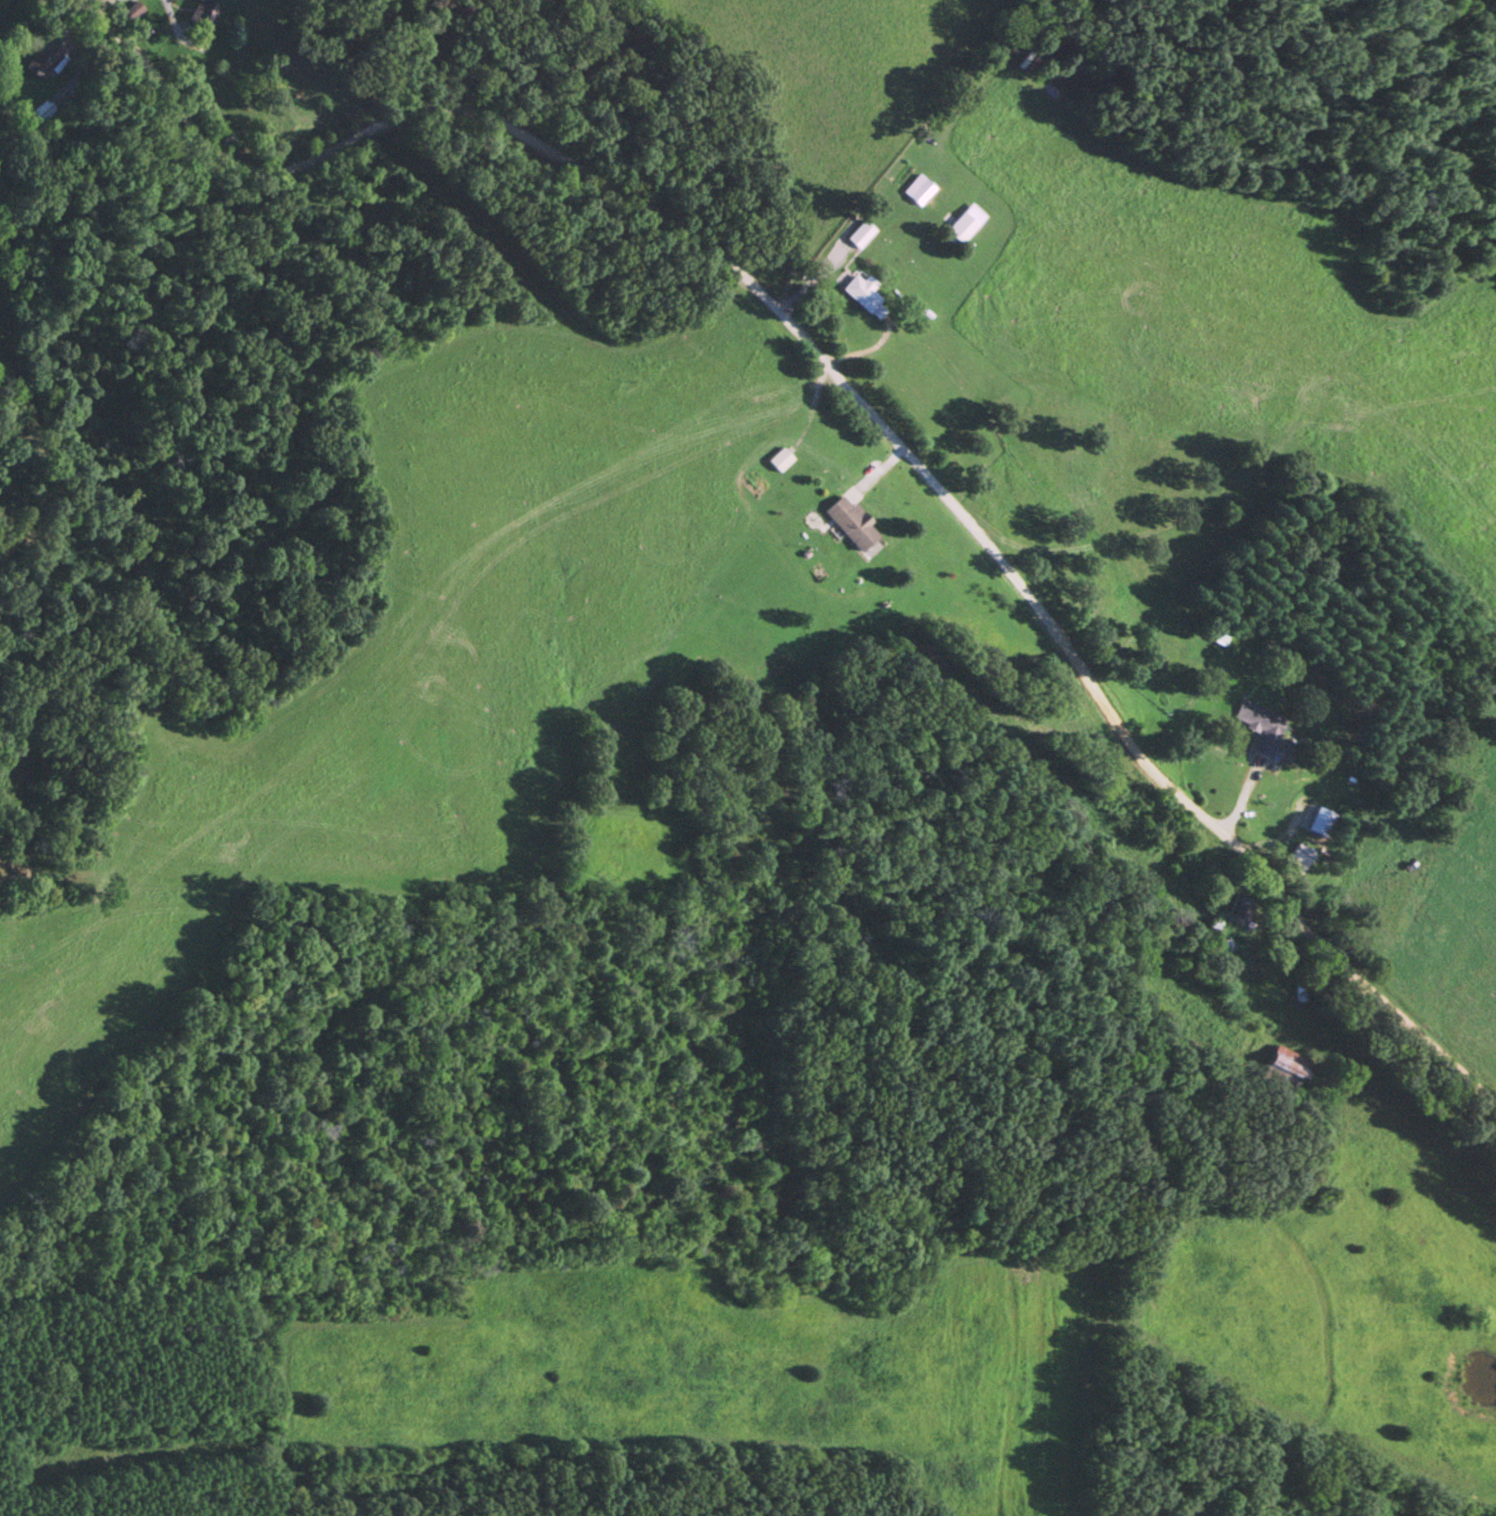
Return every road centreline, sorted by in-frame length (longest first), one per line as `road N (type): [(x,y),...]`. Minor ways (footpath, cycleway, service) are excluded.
road 1 (residential): [(1495,1098),(1285,903),(1210,819),(1158,779),(973,522),(688,224),(465,109),(404,103),(277,159),(245,157),(206,136),(96,0)]

